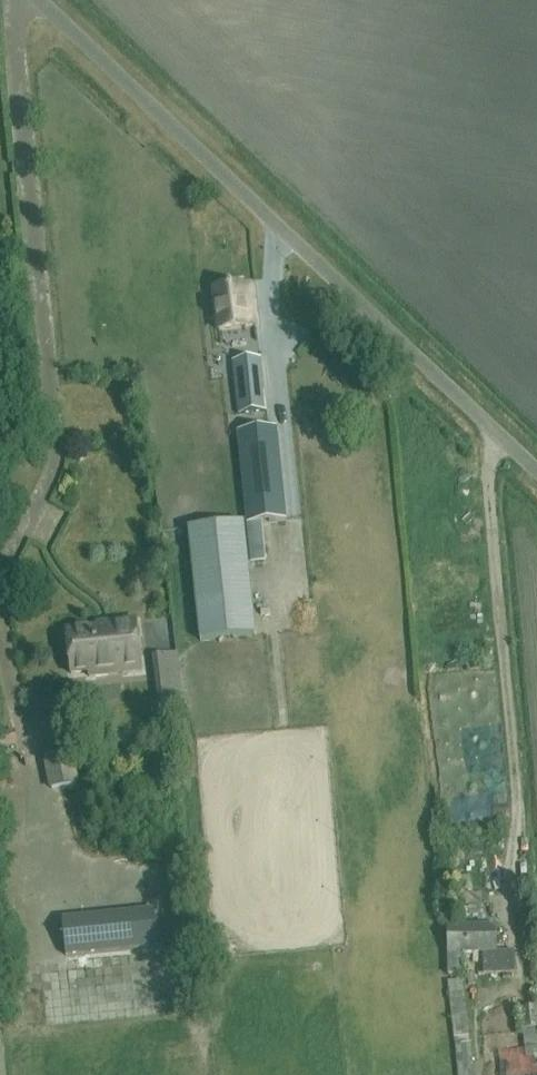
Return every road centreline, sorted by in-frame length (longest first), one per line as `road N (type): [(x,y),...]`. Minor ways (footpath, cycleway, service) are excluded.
road 1 (unclassified): [(536,469),(41,0)]

